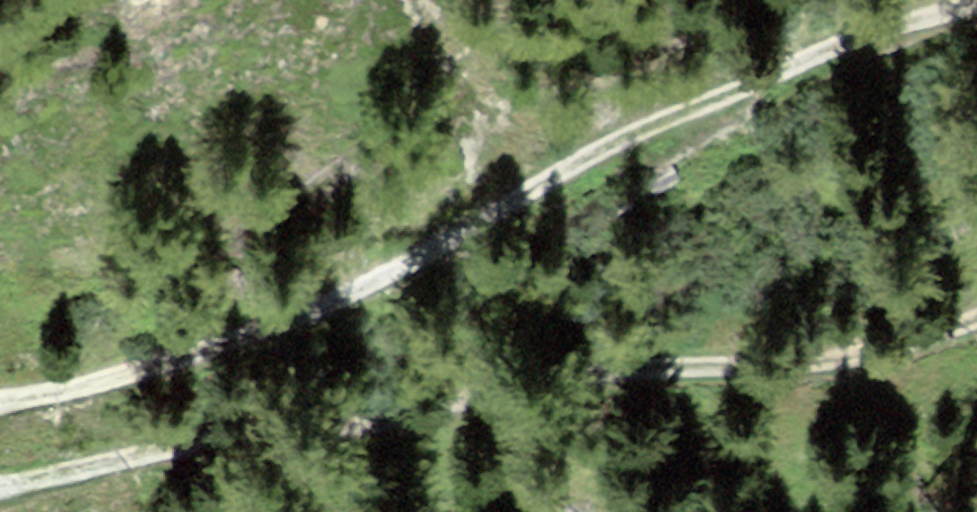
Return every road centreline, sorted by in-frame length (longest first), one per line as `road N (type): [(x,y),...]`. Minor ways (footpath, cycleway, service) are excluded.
road 1 (track): [(0,402),(198,355),(300,318),(670,114),(957,0)]
road 2 (track): [(976,318),(832,356),(618,376),(374,424),(207,442),(0,483)]

